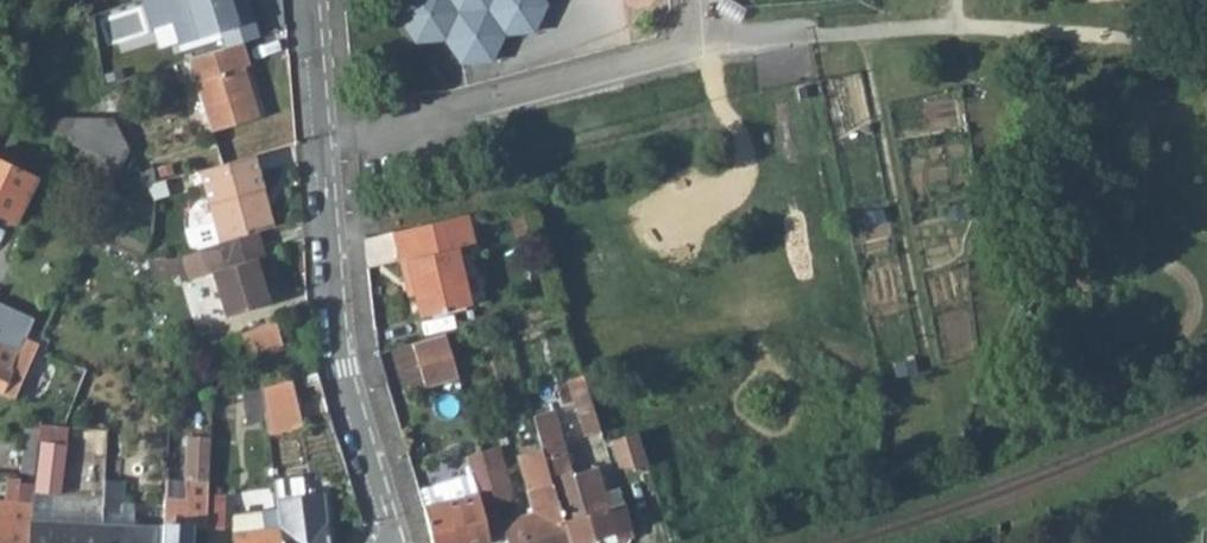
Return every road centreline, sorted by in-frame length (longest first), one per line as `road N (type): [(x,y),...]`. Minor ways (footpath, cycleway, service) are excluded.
road 1 (residential): [(313,0),(341,366),(385,516),(384,542)]

